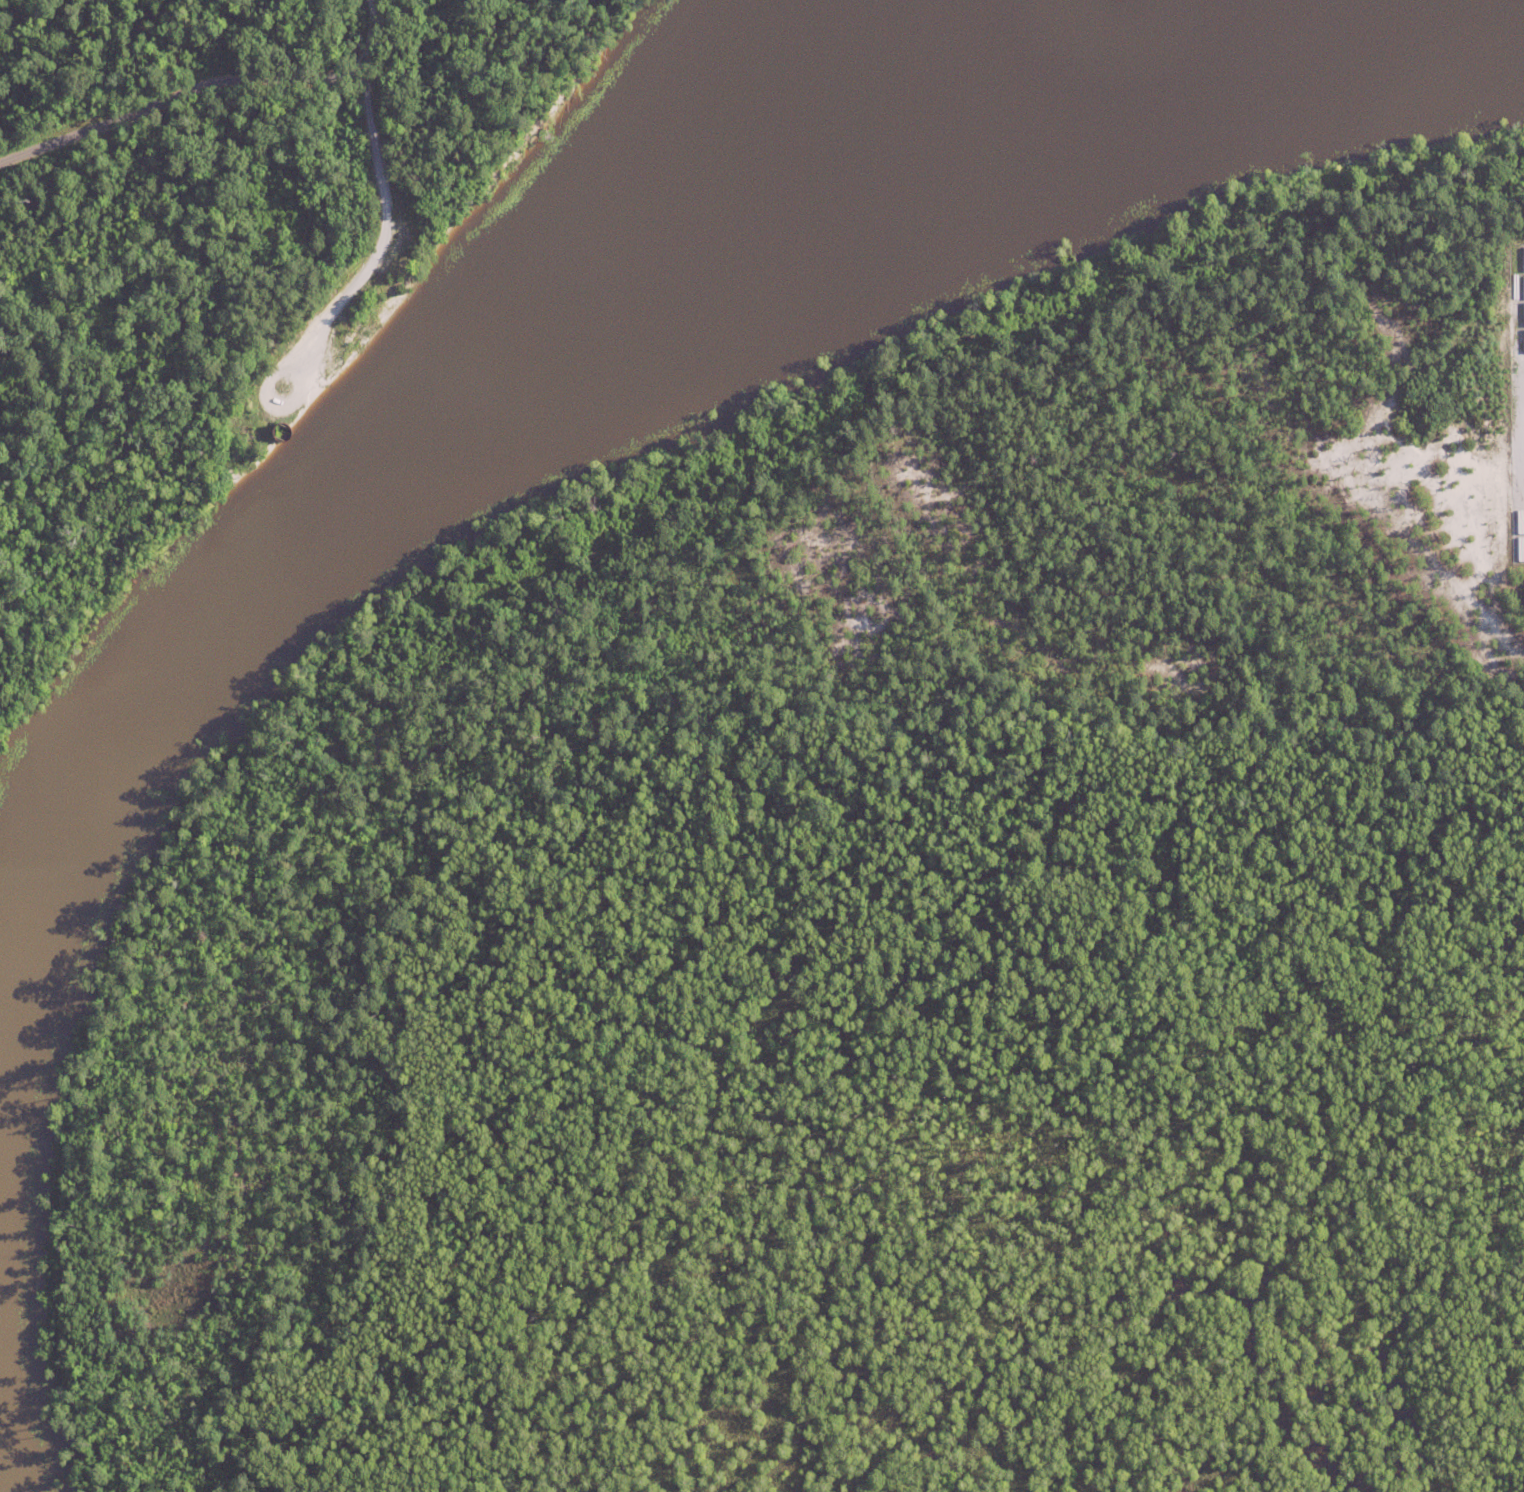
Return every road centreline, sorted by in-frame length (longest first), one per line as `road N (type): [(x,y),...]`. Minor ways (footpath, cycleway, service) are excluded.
road 1 (track): [(0,162),(214,80),(319,80),(365,68)]

